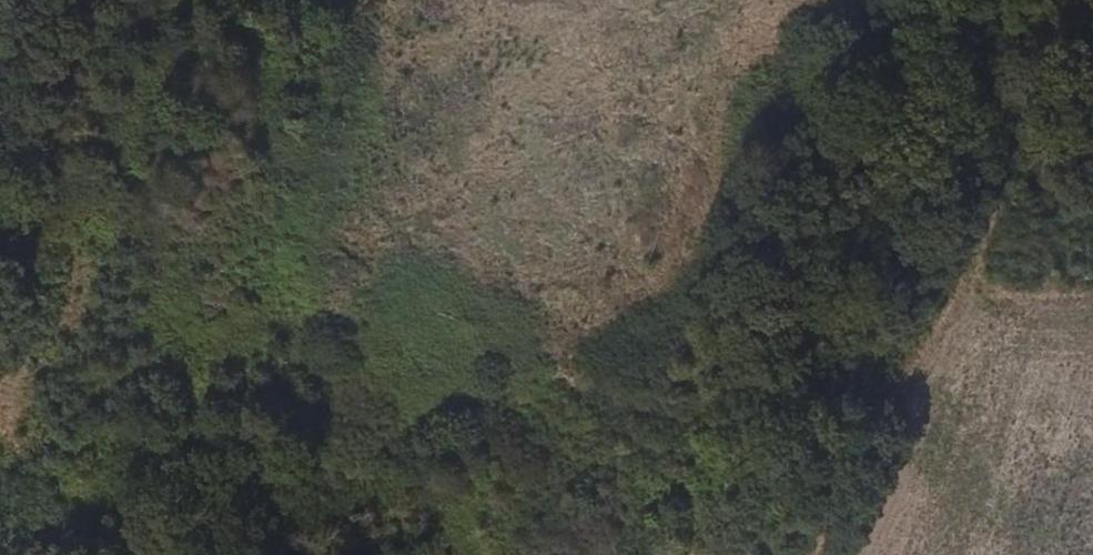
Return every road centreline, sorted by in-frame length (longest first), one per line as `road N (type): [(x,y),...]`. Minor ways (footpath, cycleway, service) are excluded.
road 1 (track): [(1002,0),(985,75),(994,164),(988,209),(974,243),(894,347),(807,554)]

